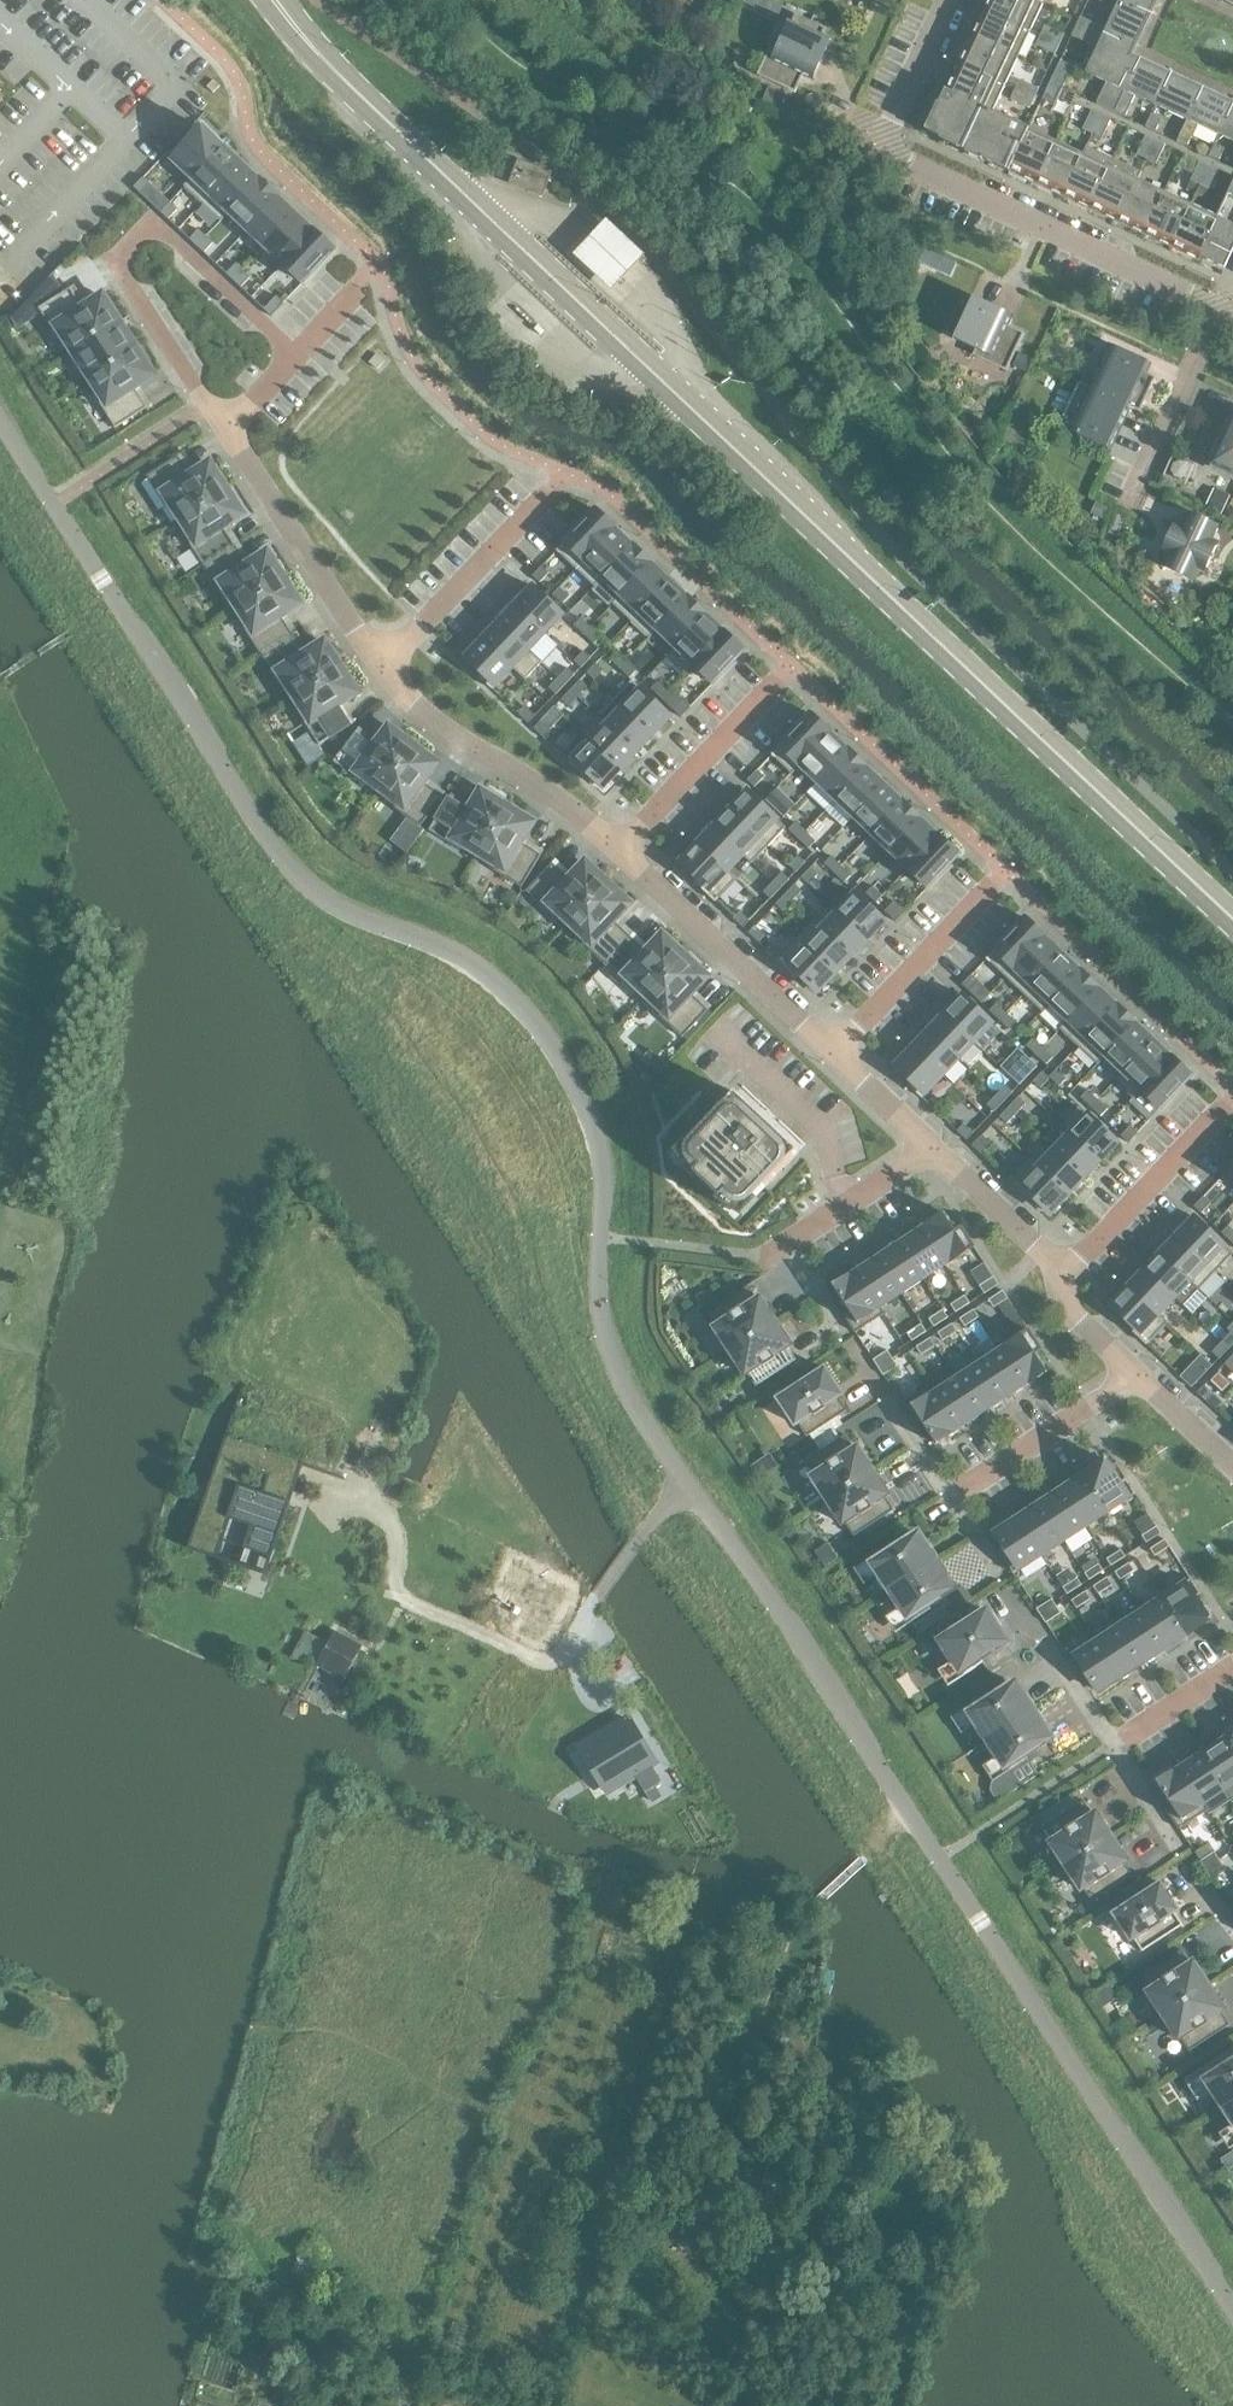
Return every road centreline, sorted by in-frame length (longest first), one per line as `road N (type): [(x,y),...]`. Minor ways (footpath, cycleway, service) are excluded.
road 1 (unclassified): [(0,419),(297,874),(335,905),(482,970),(559,1052),(584,1097),(598,1146),(605,1337),(637,1408),(1232,2303)]
road 2 (secondary): [(1232,918),(328,69),(273,0)]
road 3 (residential): [(1226,294),(892,136),(956,0)]
road 4 (residential): [(297,353),(153,223),(116,261),(225,431)]
road 5 (residential): [(385,664),(440,723),(554,793),(619,850)]
road 6 (residential): [(835,1052),(619,850)]
road 7 (residential): [(225,431),(385,664)]
road 8 (track): [(584,1635),(538,1578),(642,1533),(693,1488)]
road 9 (residential): [(385,664),(548,493)]
road 10 (residential): [(619,850),(780,679)]
road 11 (residential): [(1067,1274),(1226,1104)]
road 12 (track): [(538,1578),(511,1526),(470,1495),(416,1512),(351,1502)]
road 13 (residential): [(1129,504),(1226,294)]
road 14 (residential): [(835,1052),(995,885)]
road 15 (residential): [(1141,1373),(950,1493)]
road 16 (residential): [(938,1149),(767,1256)]
road 17 (residential): [(1067,1274),(938,1149)]
road 18 (residential): [(1113,1746),(1232,1668)]
road 19 (residential): [(938,1149),(835,1052)]
road 20 (residential): [(1141,1373),(1073,1307),(1067,1274)]
road 21 (residential): [(1232,1462),(1141,1373)]

